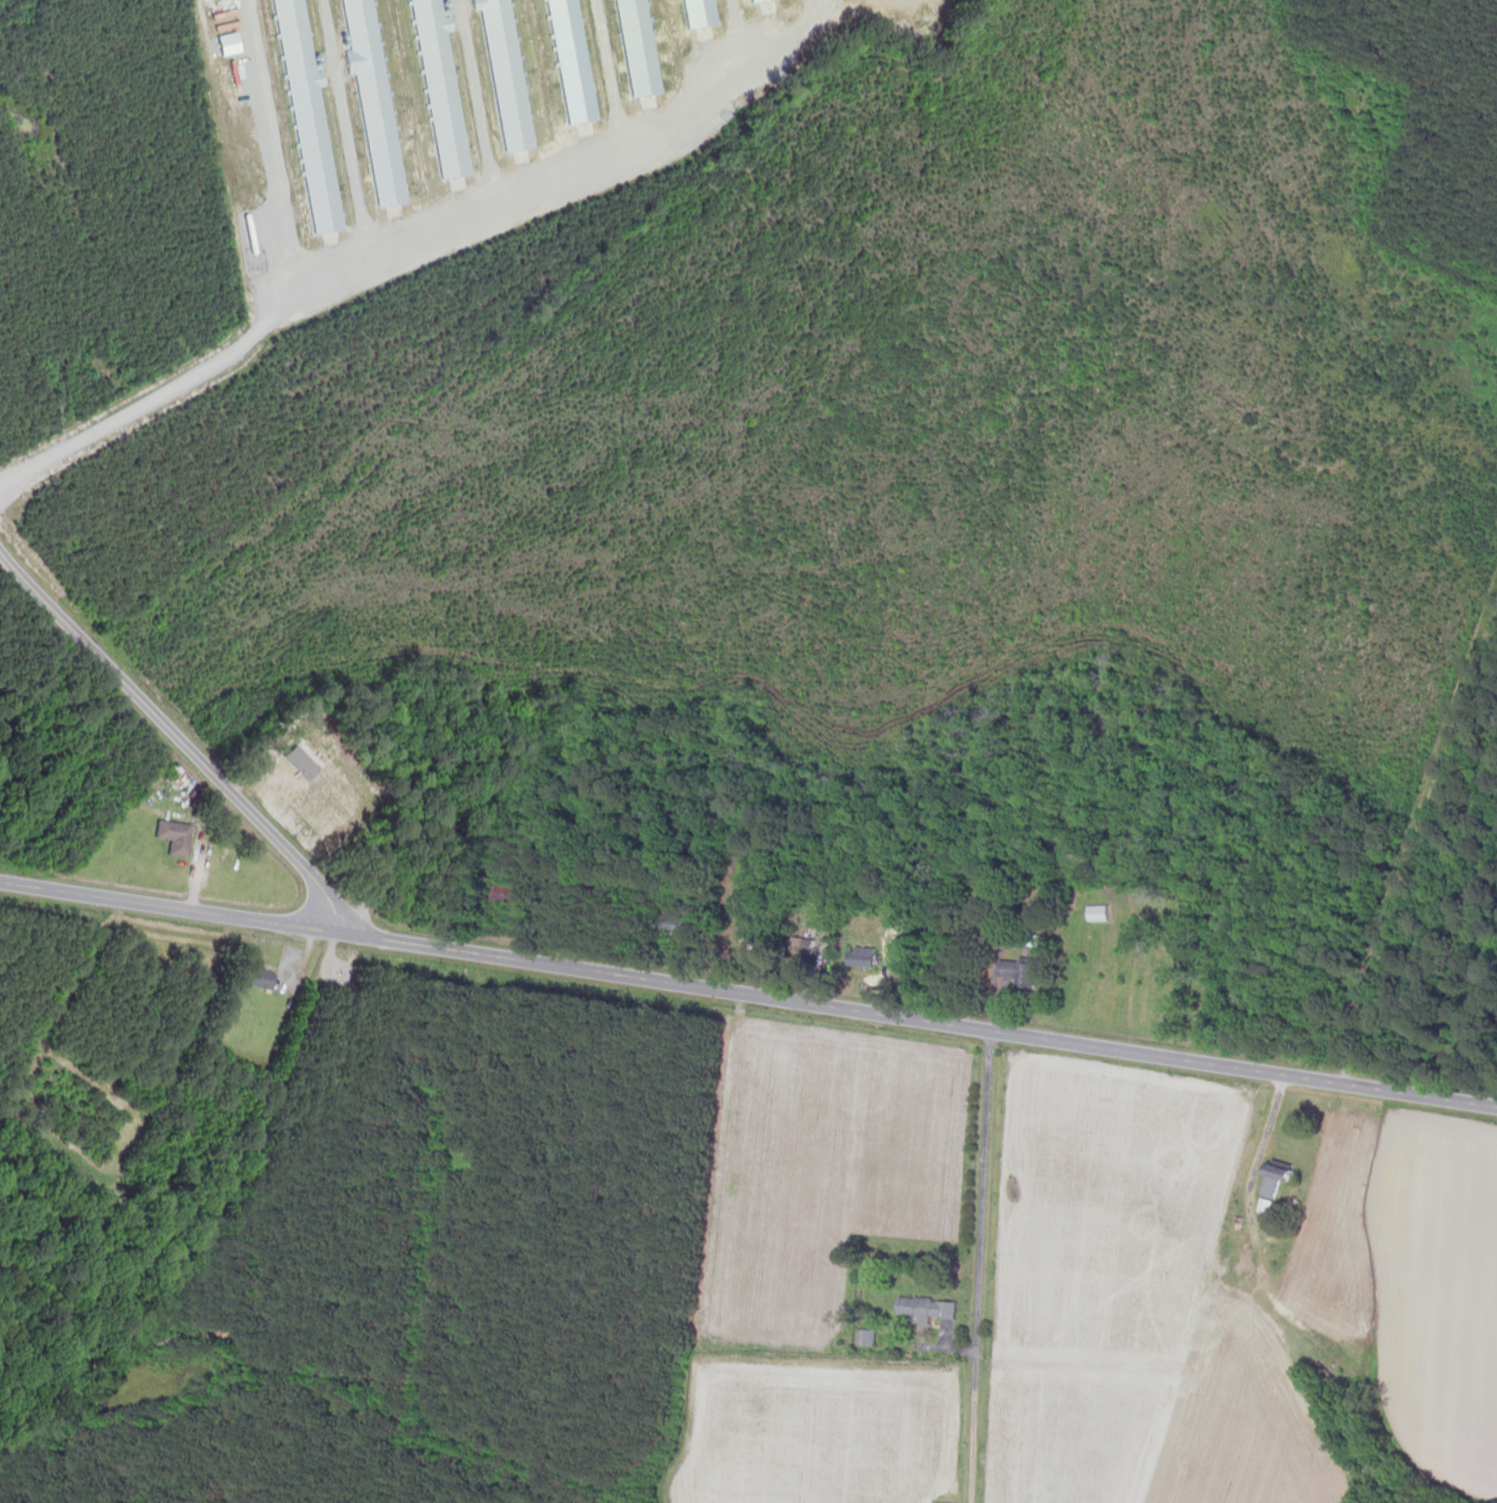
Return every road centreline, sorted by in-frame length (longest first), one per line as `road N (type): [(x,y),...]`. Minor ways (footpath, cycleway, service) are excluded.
road 1 (primary): [(0,881),(1496,1110)]
road 2 (residential): [(345,933),(298,860),(0,555)]
road 3 (residential): [(993,1034),(984,1502)]

